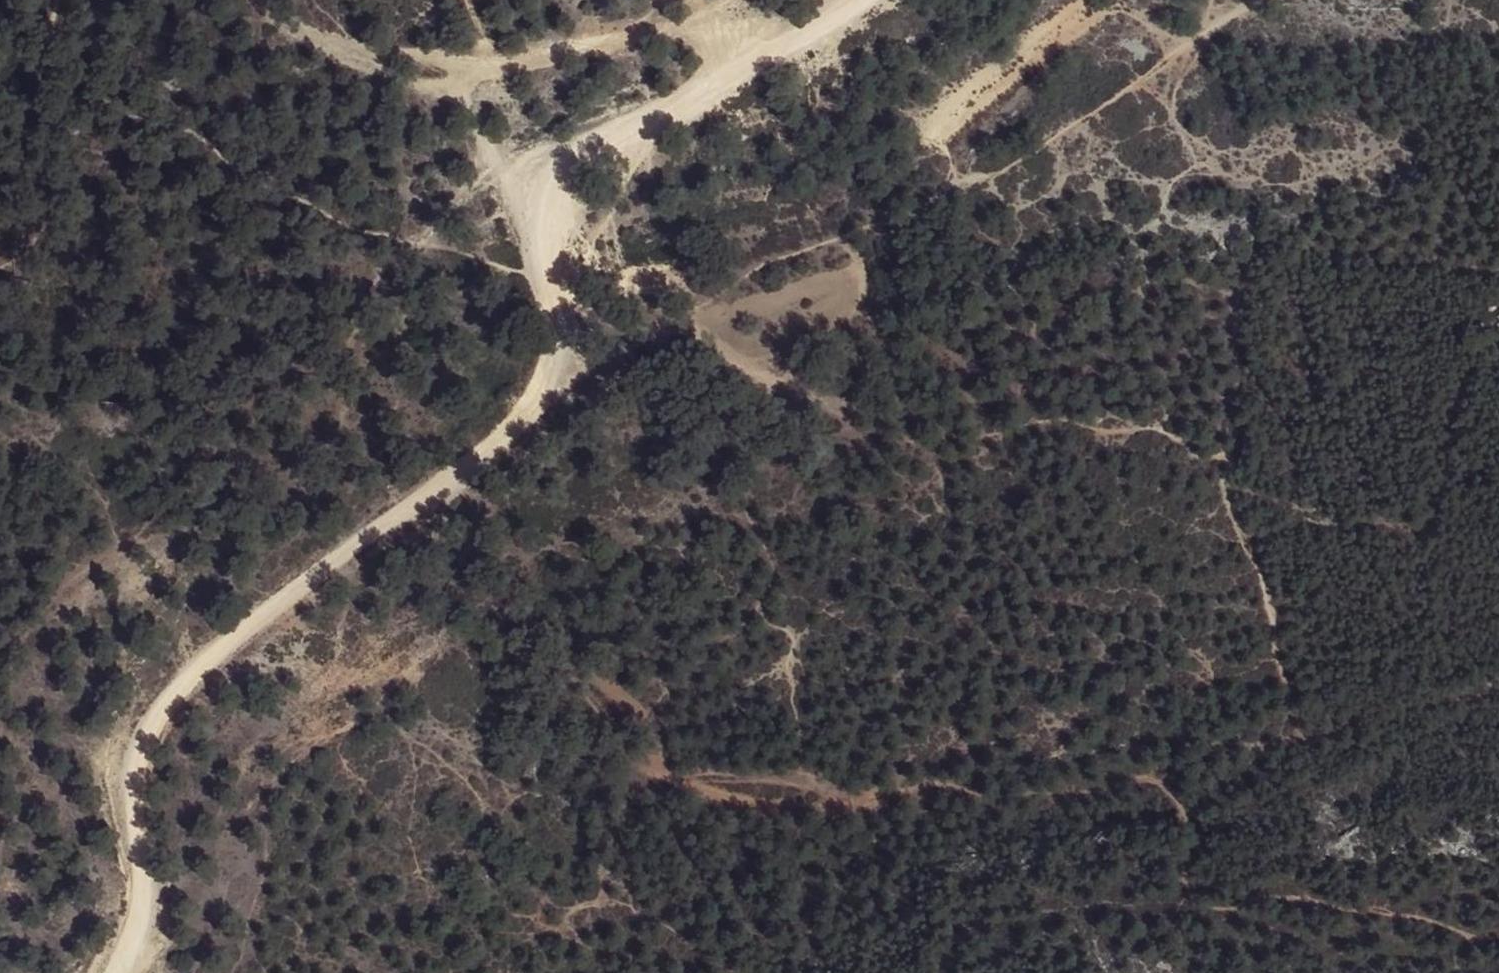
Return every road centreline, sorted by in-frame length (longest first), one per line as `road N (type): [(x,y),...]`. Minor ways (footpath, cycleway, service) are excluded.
road 1 (track): [(798,33),(573,174),(544,219),(554,379),(449,477),(282,581),(164,723),(151,897),(112,972)]
road 2 (track): [(798,33),(662,23),(479,82),(374,62),(278,0)]

